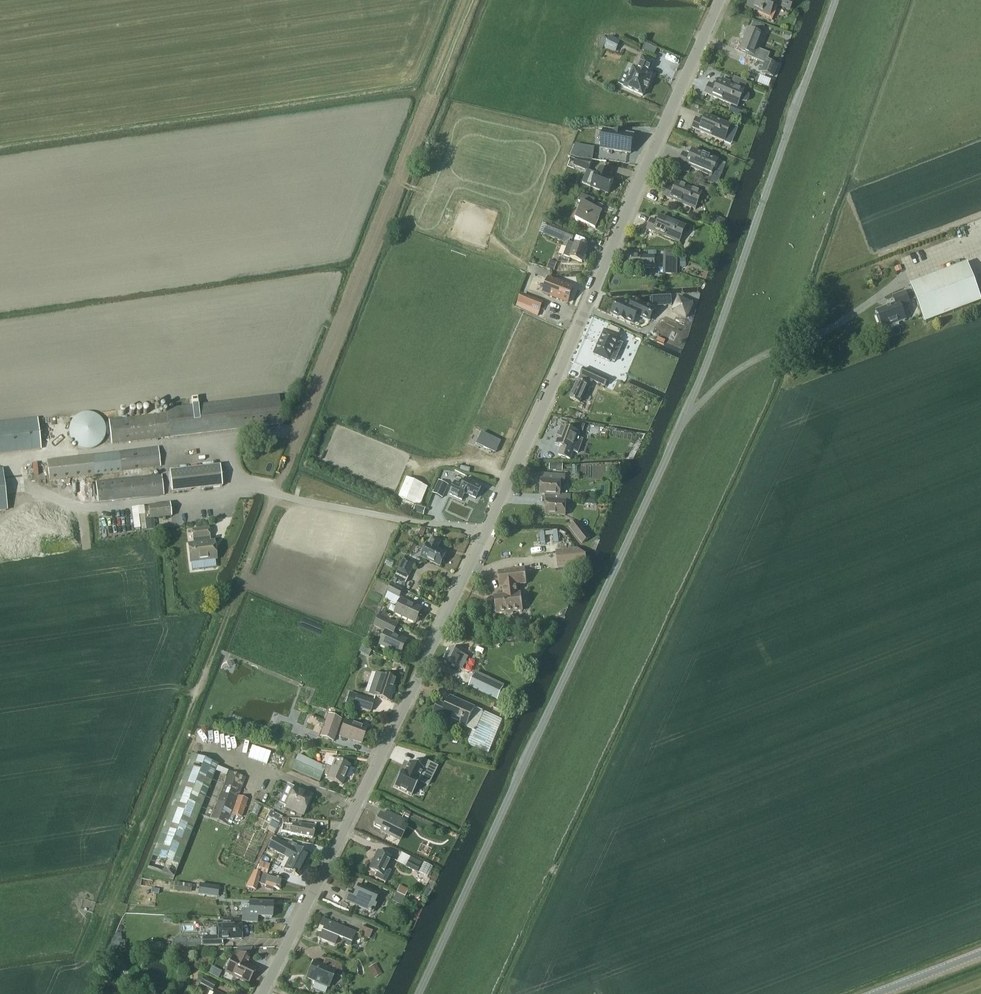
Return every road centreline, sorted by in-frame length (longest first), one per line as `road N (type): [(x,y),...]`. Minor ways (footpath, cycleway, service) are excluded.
road 1 (residential): [(260,993),(485,532),(723,0)]
road 2 (residential): [(418,993),(644,515),(835,0)]
road 3 (track): [(74,993),(276,493)]
road 4 (track): [(401,182),(276,493)]
road 5 (track): [(471,0),(401,182)]

